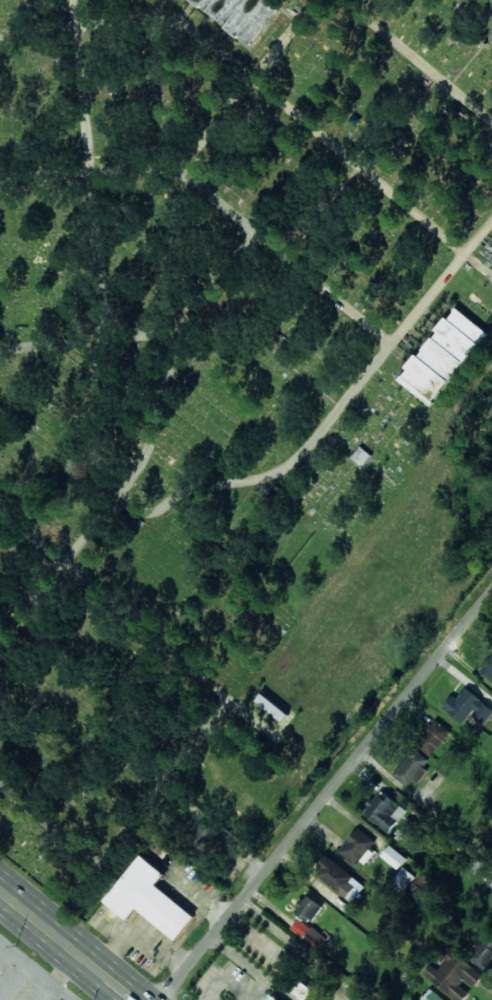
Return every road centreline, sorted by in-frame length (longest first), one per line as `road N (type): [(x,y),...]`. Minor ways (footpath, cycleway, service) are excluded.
road 1 (residential): [(163,999),(491,594)]
road 2 (primary): [(140,999),(0,886)]

